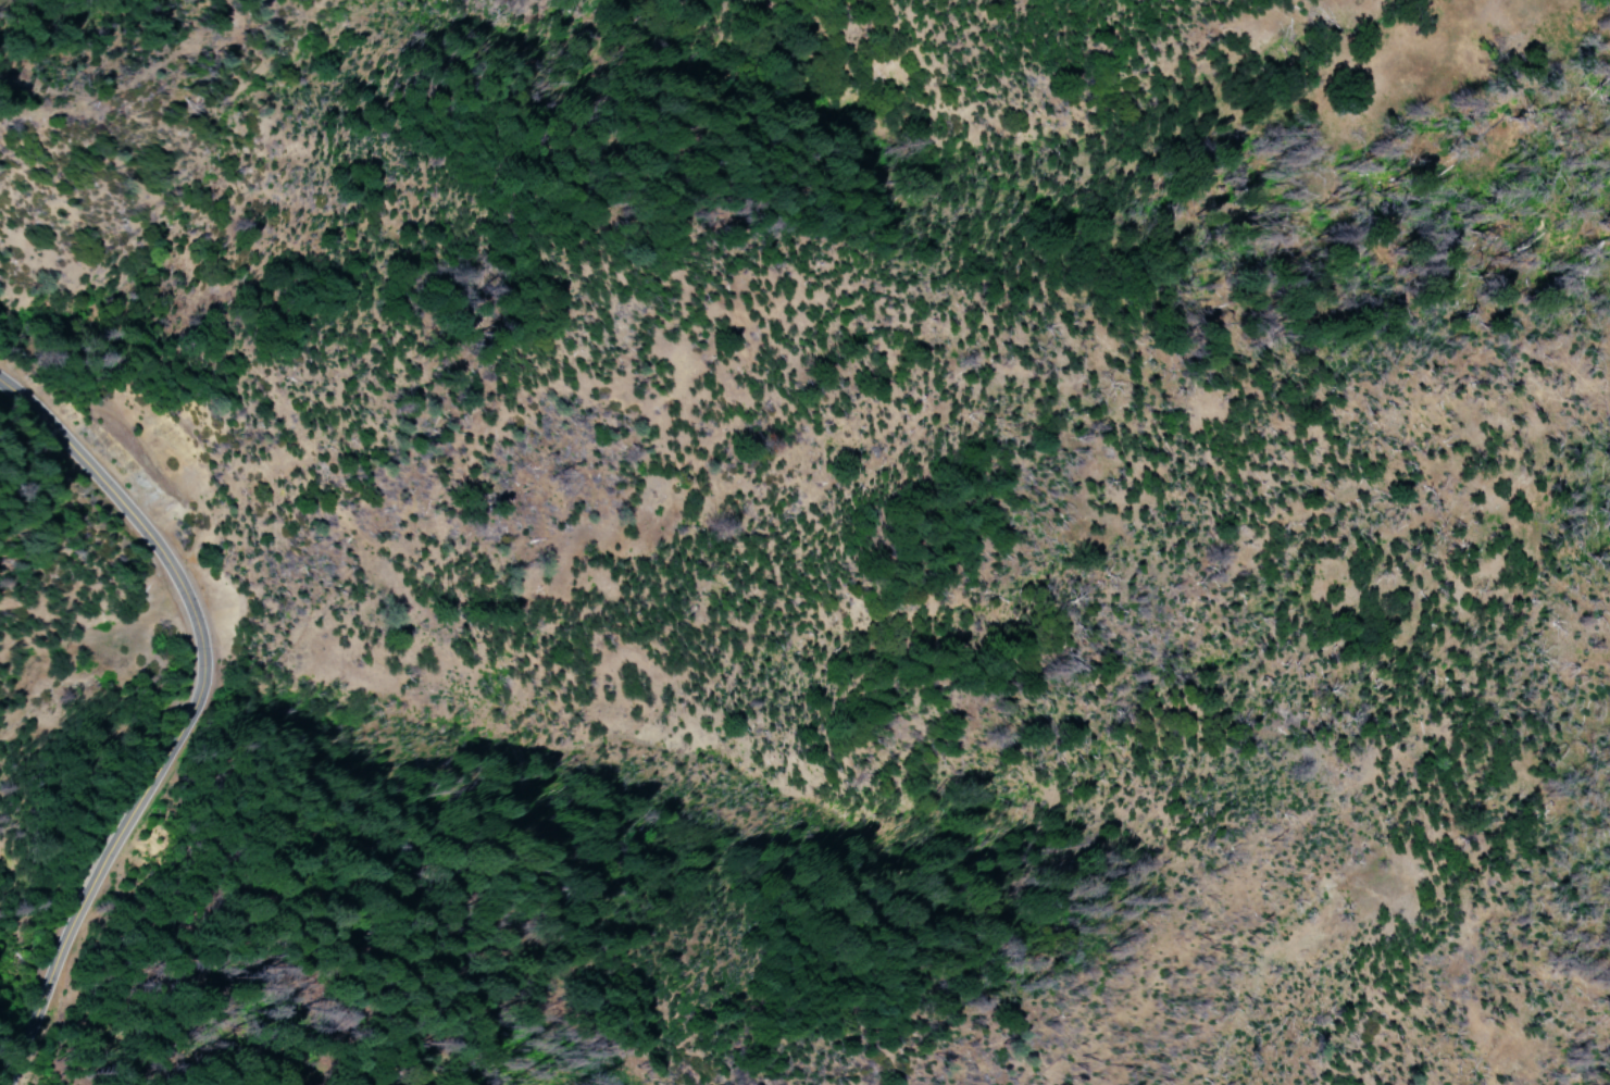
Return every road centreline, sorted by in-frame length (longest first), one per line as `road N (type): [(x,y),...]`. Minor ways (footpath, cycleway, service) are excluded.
road 1 (tertiary): [(47,1084),(97,925),(150,843),(198,726),(210,668),(189,587),(132,502),(15,381),(0,375)]

